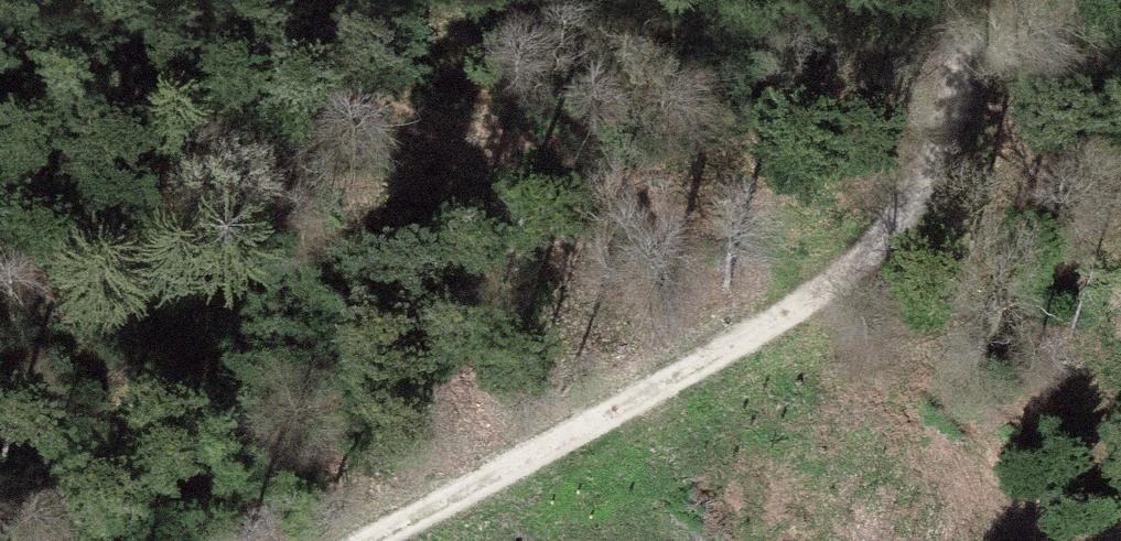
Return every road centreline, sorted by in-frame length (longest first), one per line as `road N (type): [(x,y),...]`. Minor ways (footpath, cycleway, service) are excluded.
road 1 (track): [(1083,0),(1006,48),(958,59),(874,106),(0,286)]
road 2 (track): [(962,0),(956,90),(922,190),(866,263),(762,332),(365,540)]

